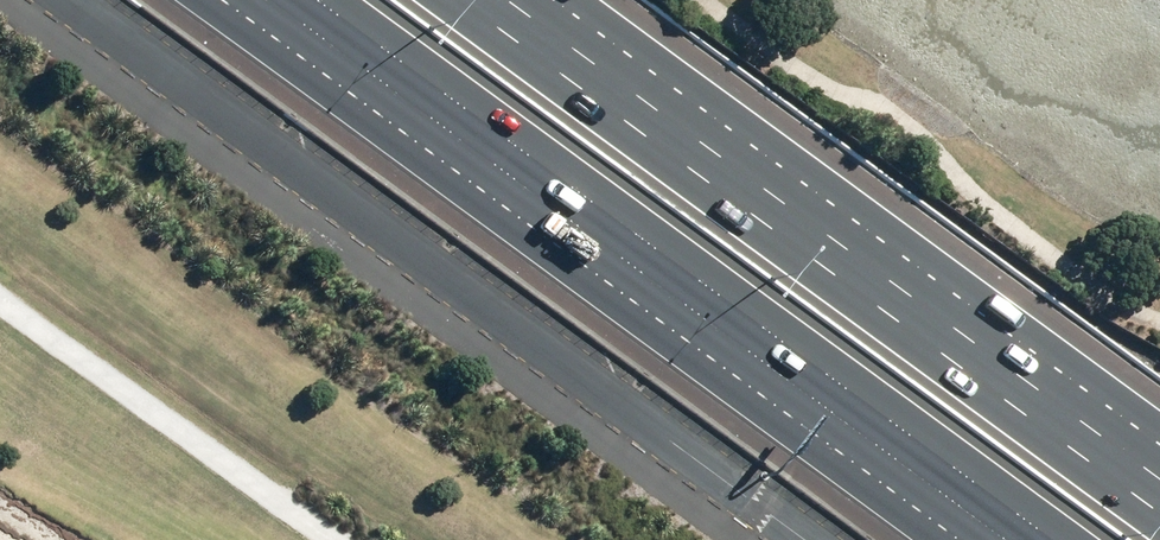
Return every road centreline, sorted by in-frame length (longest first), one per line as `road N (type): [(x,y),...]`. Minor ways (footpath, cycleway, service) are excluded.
road 1 (unclassified): [(800,539),(62,0)]
road 2 (motorway): [(1054,539),(318,0)]
road 3 (motorway): [(459,0),(1159,512)]

